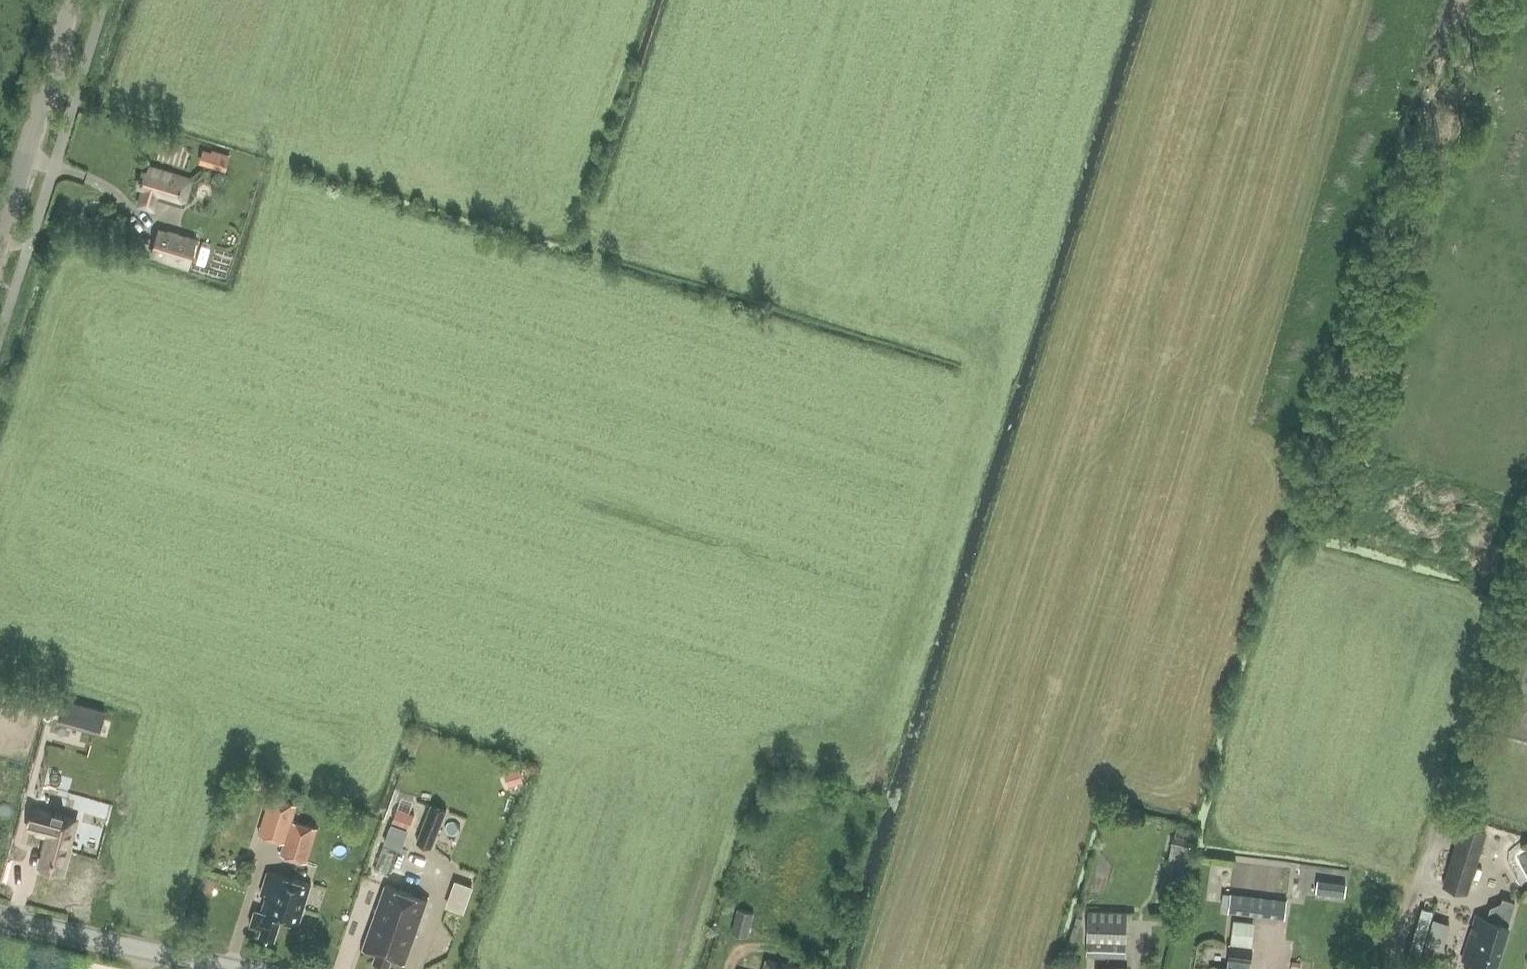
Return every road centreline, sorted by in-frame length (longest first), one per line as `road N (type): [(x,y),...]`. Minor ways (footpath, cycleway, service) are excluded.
road 1 (tertiary): [(0,238),(74,0)]
road 2 (secondary): [(232,968),(0,915)]

